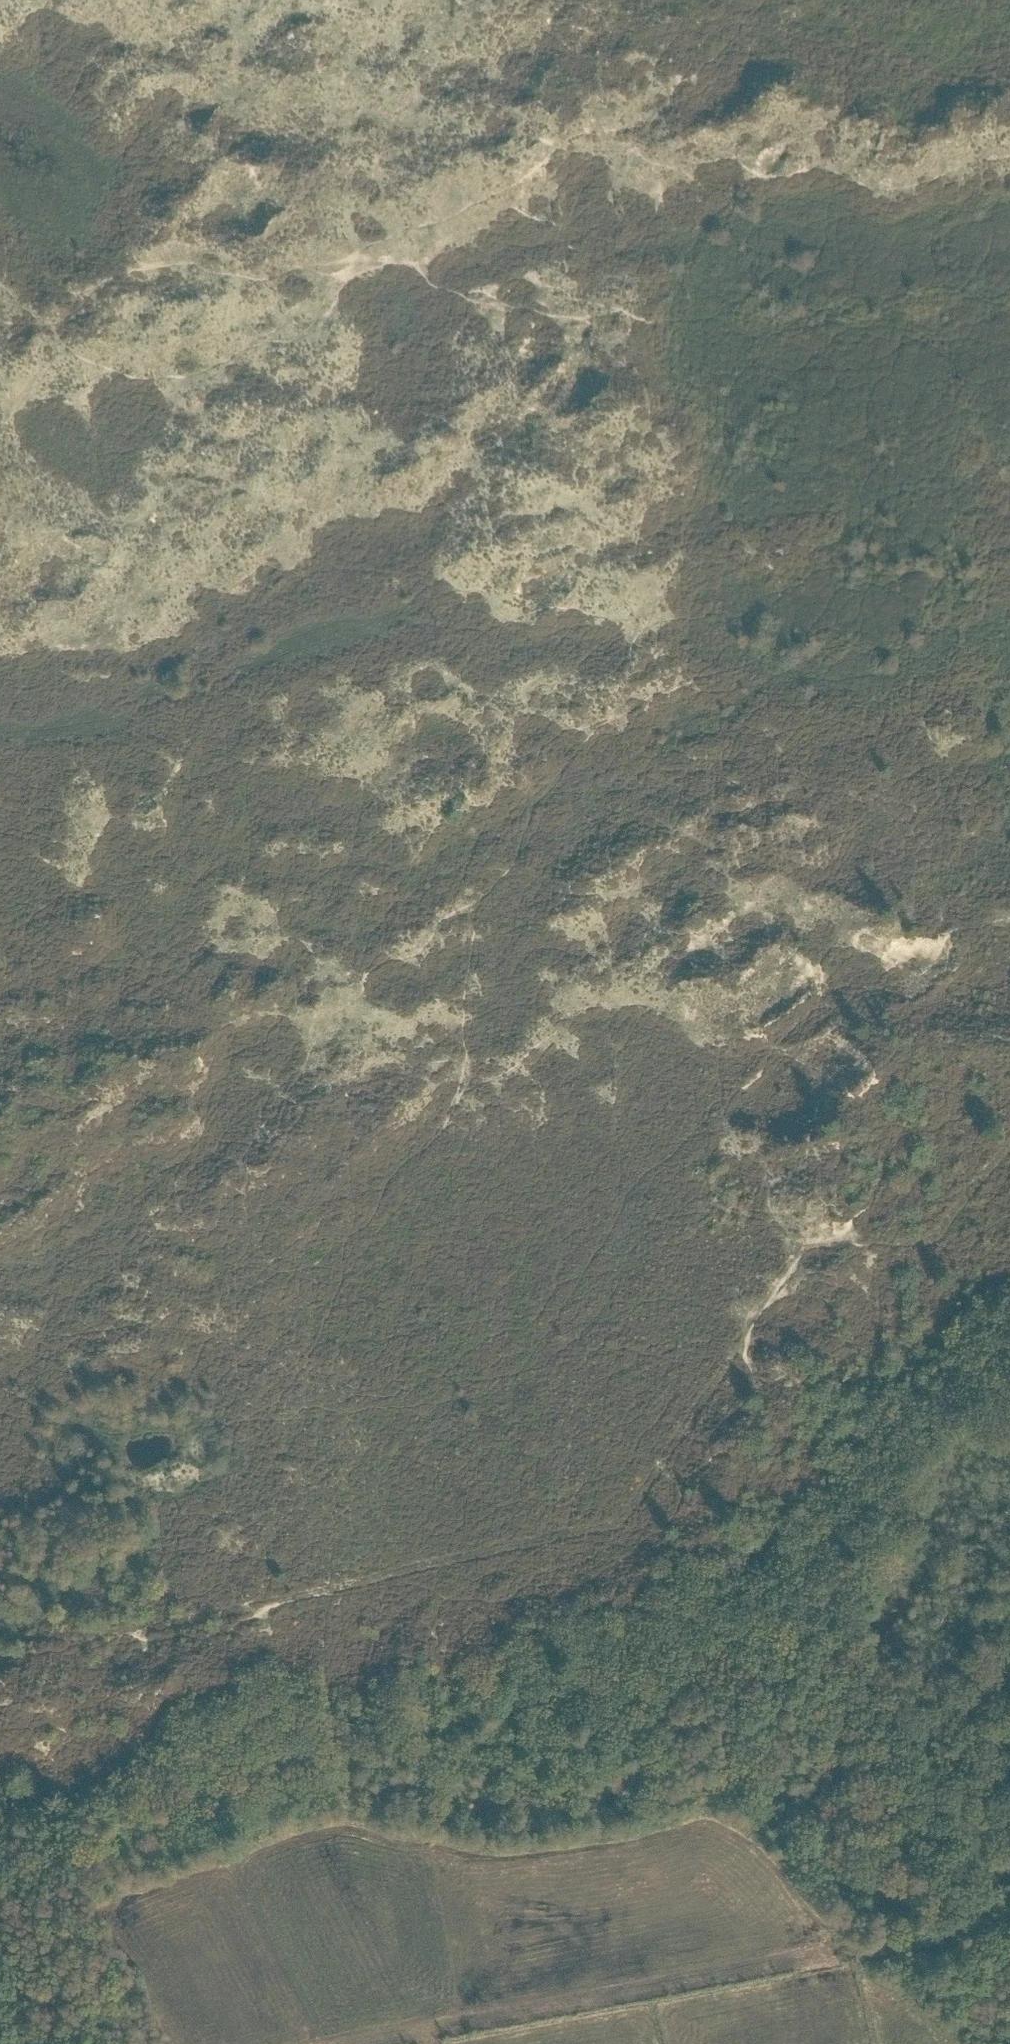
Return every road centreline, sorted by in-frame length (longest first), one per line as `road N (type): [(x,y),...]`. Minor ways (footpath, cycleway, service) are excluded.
road 1 (track): [(433,2043),(455,2023),(786,1957)]

